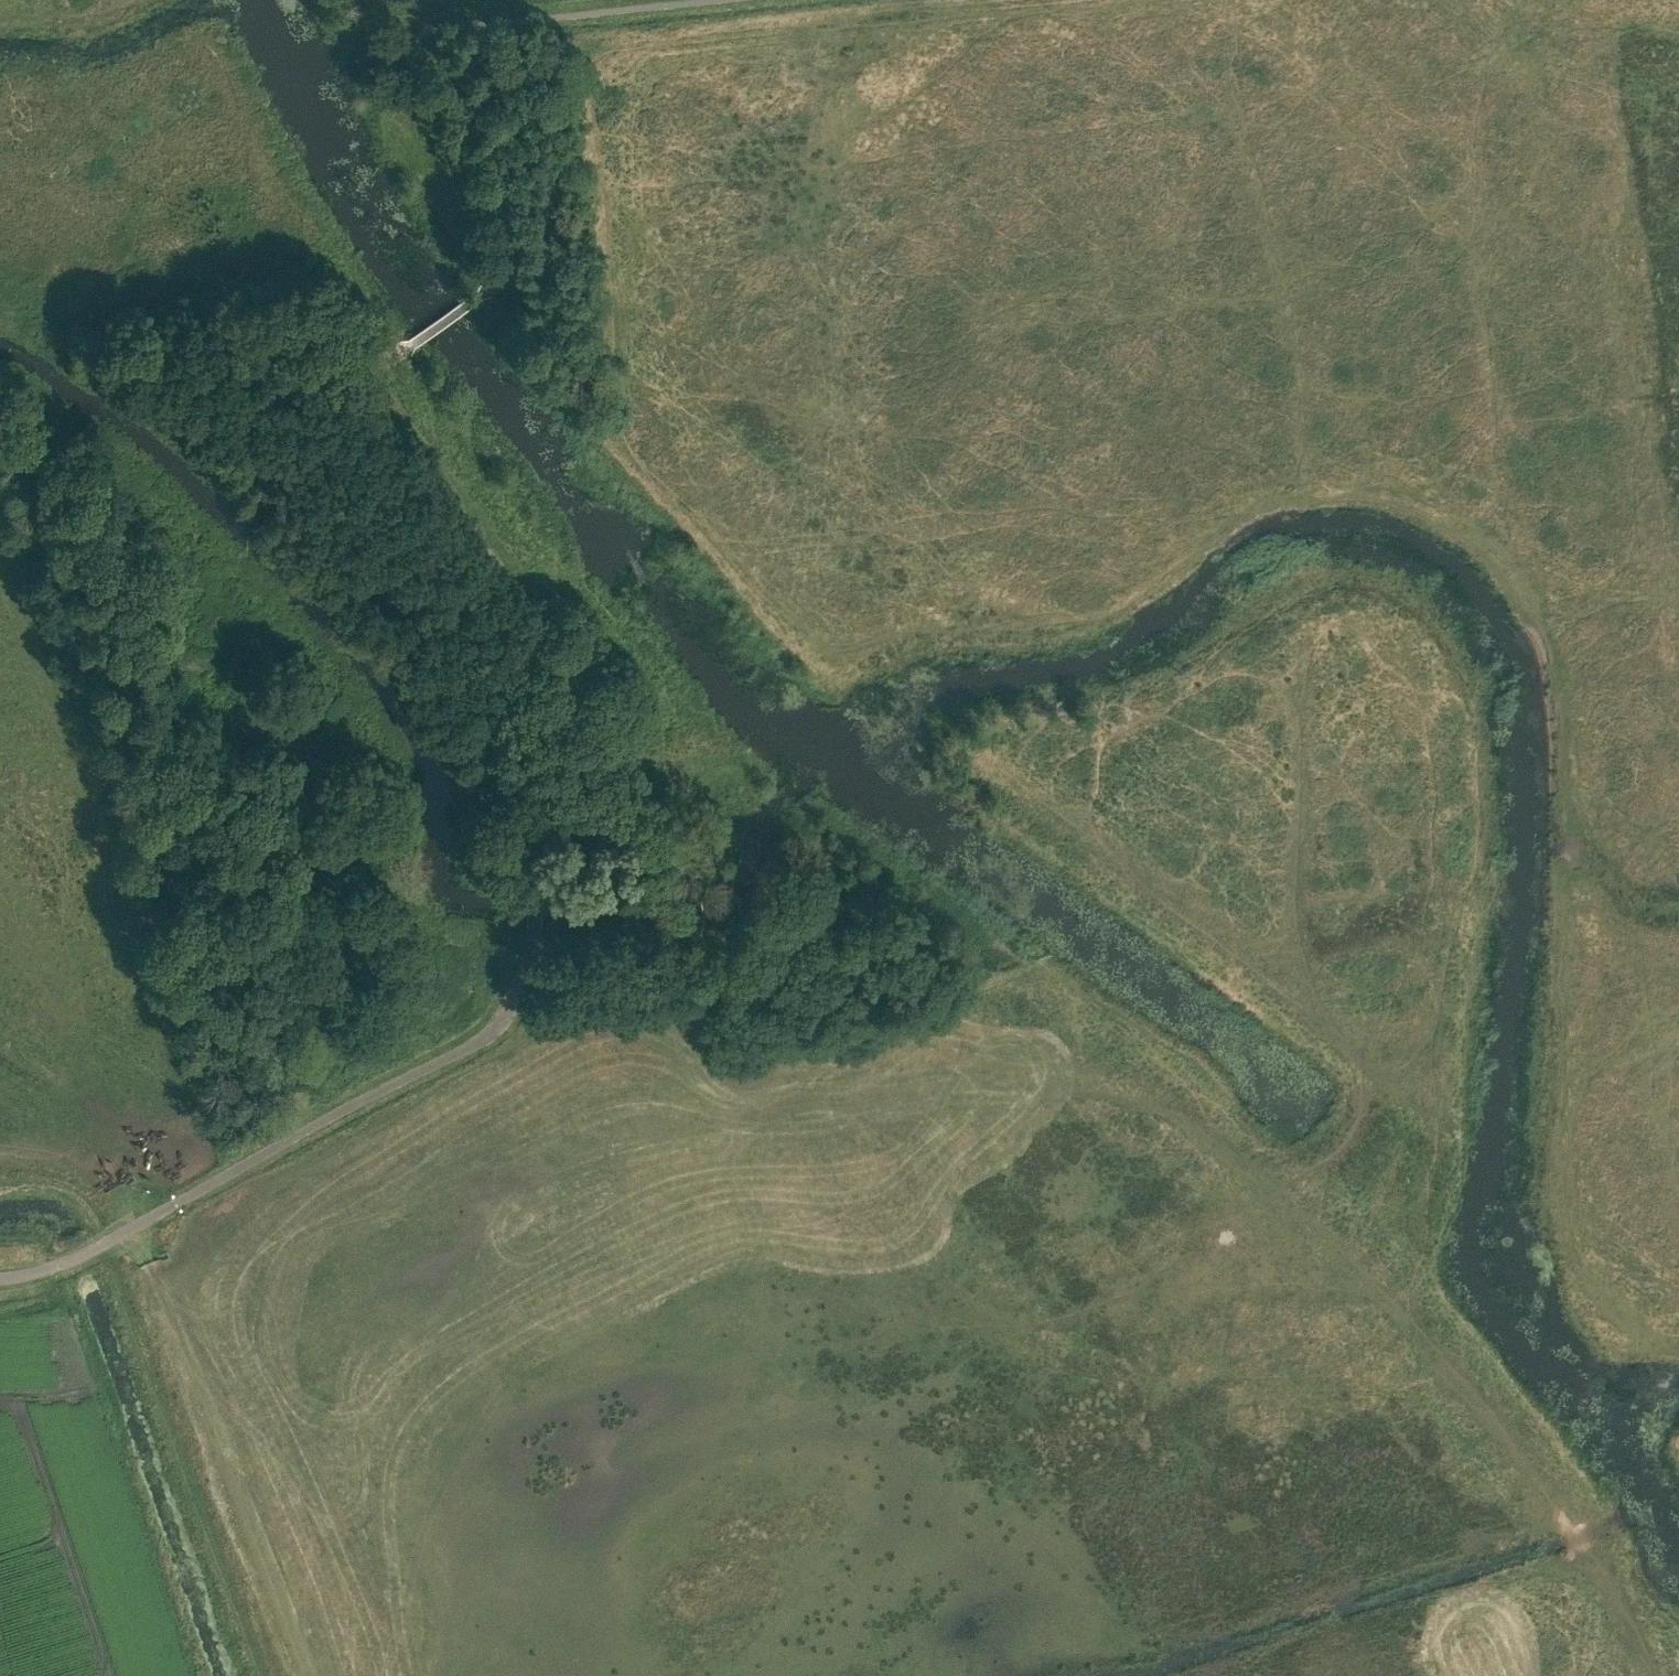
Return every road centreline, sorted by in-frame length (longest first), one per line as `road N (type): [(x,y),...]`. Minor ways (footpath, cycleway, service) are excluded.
road 1 (unclassified): [(0,1281),(48,1269),(176,1202)]

